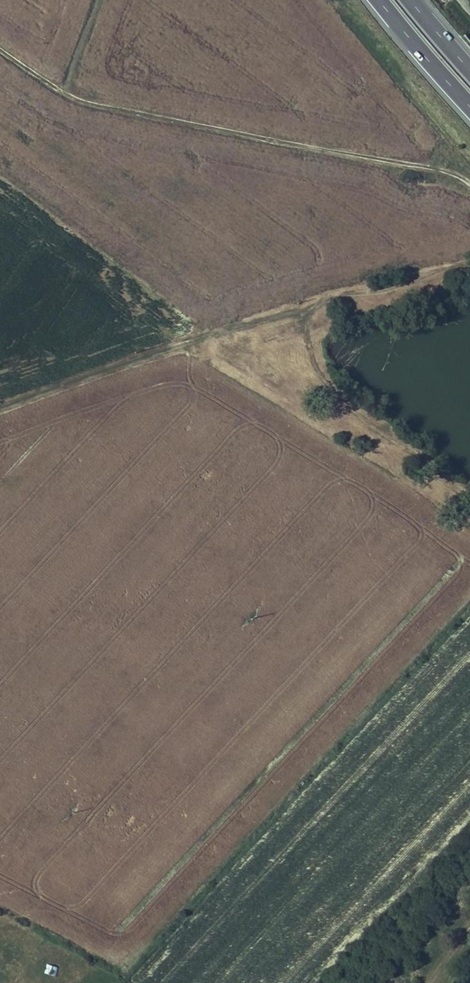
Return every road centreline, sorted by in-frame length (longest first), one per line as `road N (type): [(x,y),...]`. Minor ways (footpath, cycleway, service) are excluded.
road 1 (track): [(469,182),(445,170),(72,106),(0,53)]
road 2 (track): [(469,267),(454,265),(181,345),(0,407)]
road 3 (trunk): [(379,0),(469,106)]

